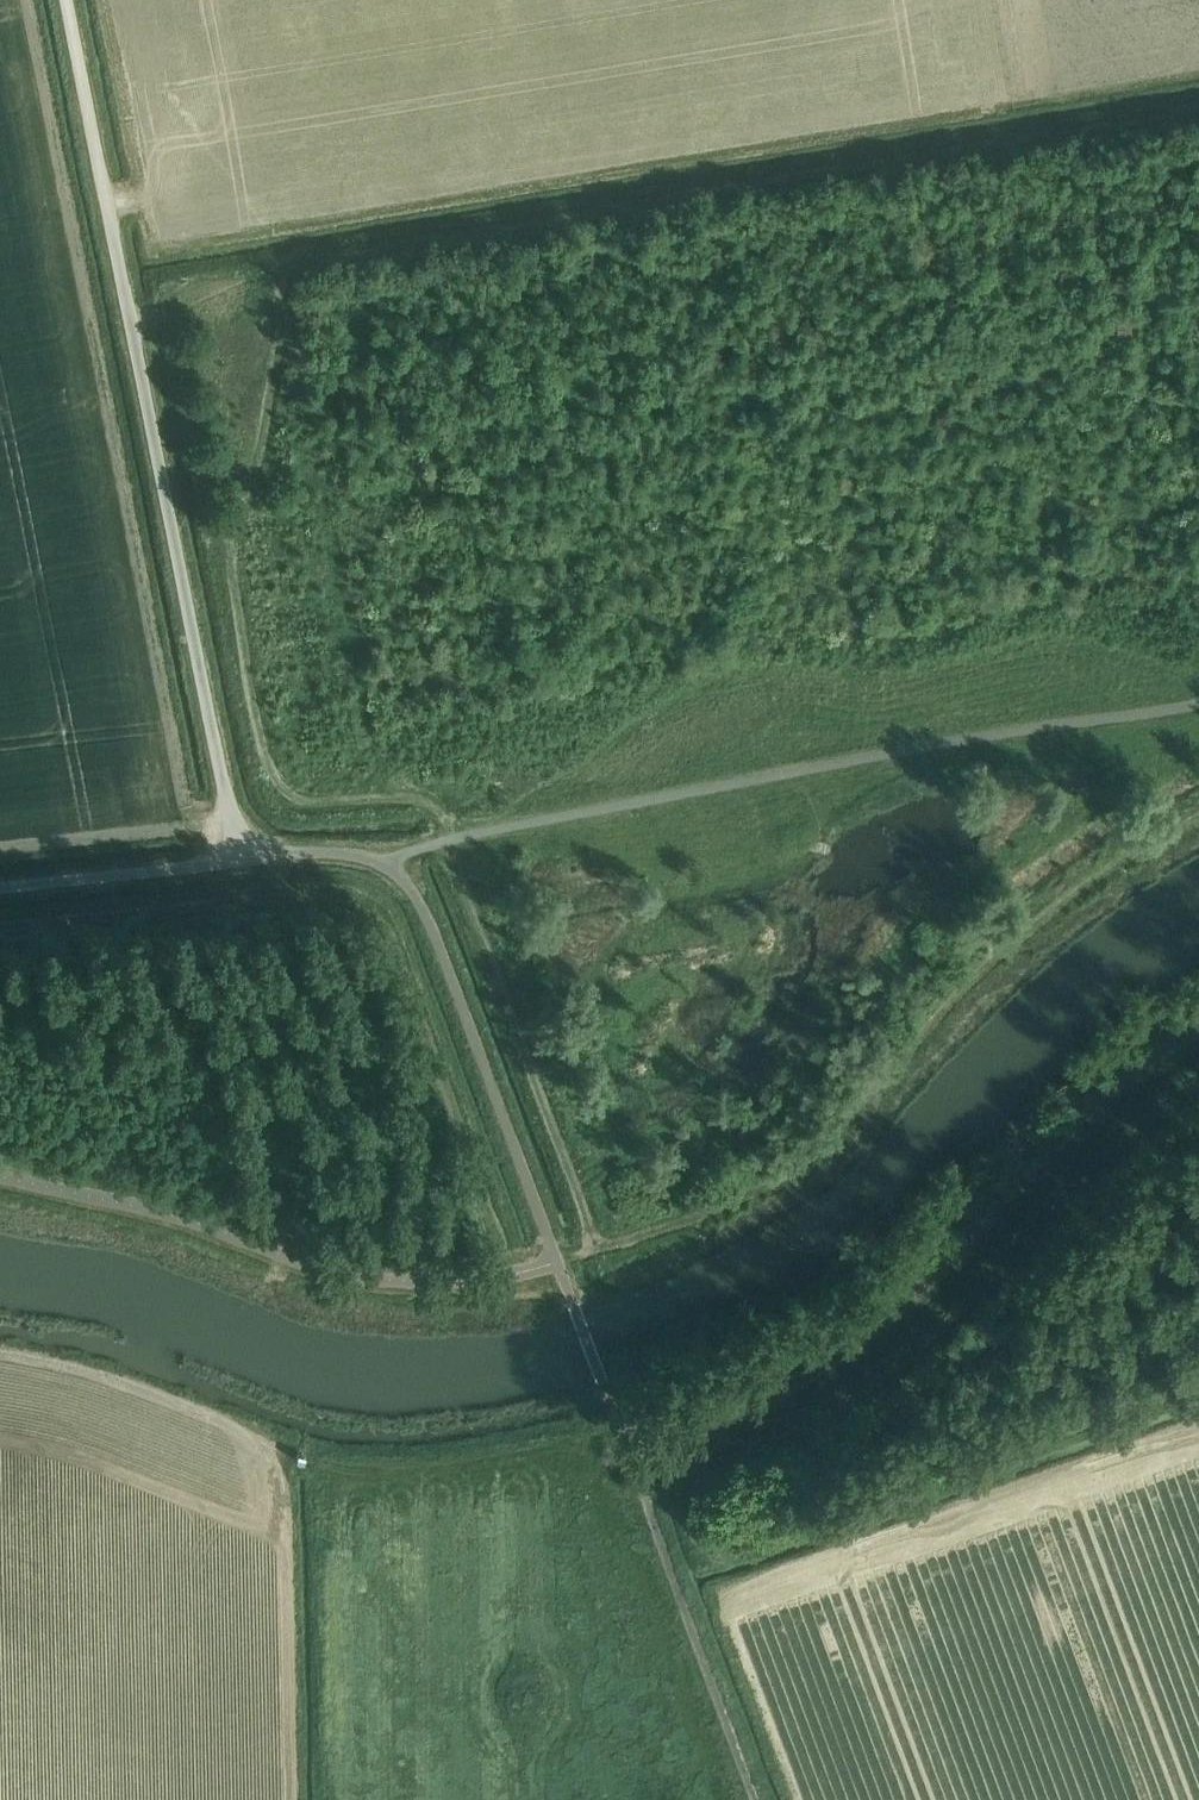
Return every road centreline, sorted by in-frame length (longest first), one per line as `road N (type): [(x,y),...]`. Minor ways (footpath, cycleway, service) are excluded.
road 1 (unclassified): [(0,887),(240,857),(65,0)]
road 2 (track): [(756,1799),(649,1512),(648,1427)]

